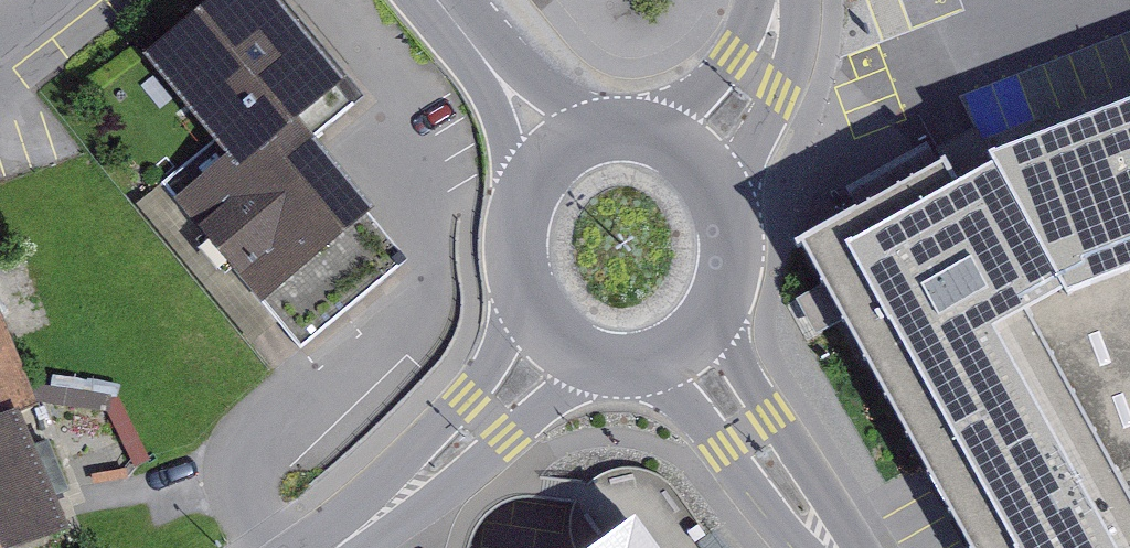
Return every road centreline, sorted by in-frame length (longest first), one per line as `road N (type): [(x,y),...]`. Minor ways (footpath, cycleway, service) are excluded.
road 1 (tertiary): [(628,360),(672,391),(828,547)]
road 2 (tertiary): [(837,547),(720,308)]
road 3 (residential): [(388,506),(506,436),(599,358)]
road 4 (residential): [(519,288),(506,329),(388,506)]
road 5 (residential): [(729,204),(779,91),(781,0)]
road 6 (tertiary): [(435,0),(556,158)]
road 7 (residential): [(772,0),(706,89),(640,136)]
road 8 (tertiary): [(556,158),(536,178),(513,231),(519,288)]

